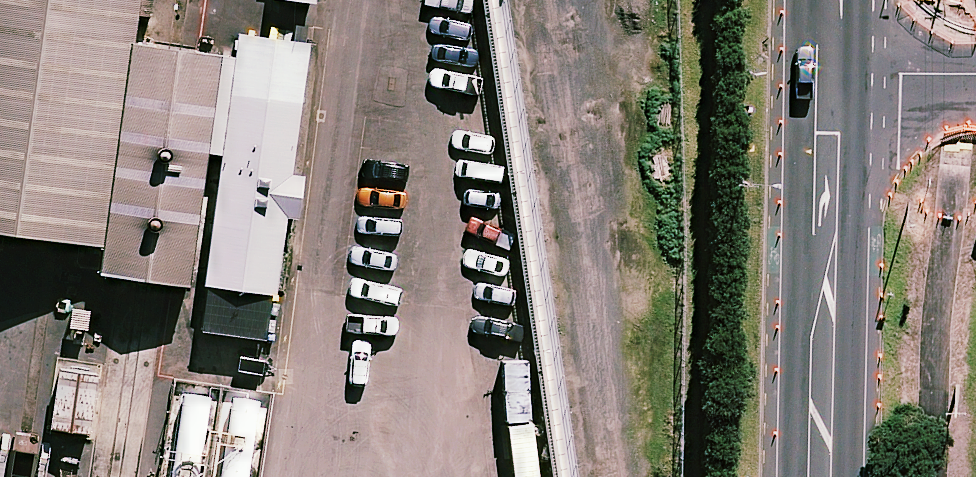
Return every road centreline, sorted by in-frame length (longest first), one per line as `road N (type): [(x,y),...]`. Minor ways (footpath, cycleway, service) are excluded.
road 1 (secondary): [(836,476),(841,73)]
road 2 (residential): [(841,73),(975,76)]

